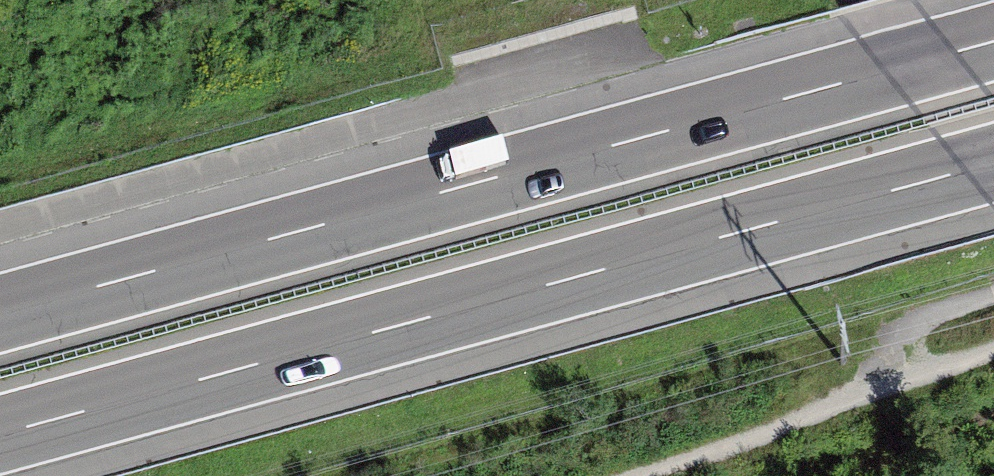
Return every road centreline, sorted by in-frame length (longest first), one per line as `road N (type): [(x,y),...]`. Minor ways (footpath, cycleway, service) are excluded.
road 1 (motorway): [(0,437),(993,164)]
road 2 (motorway): [(993,41),(0,313)]
road 3 (track): [(895,383),(643,475)]

